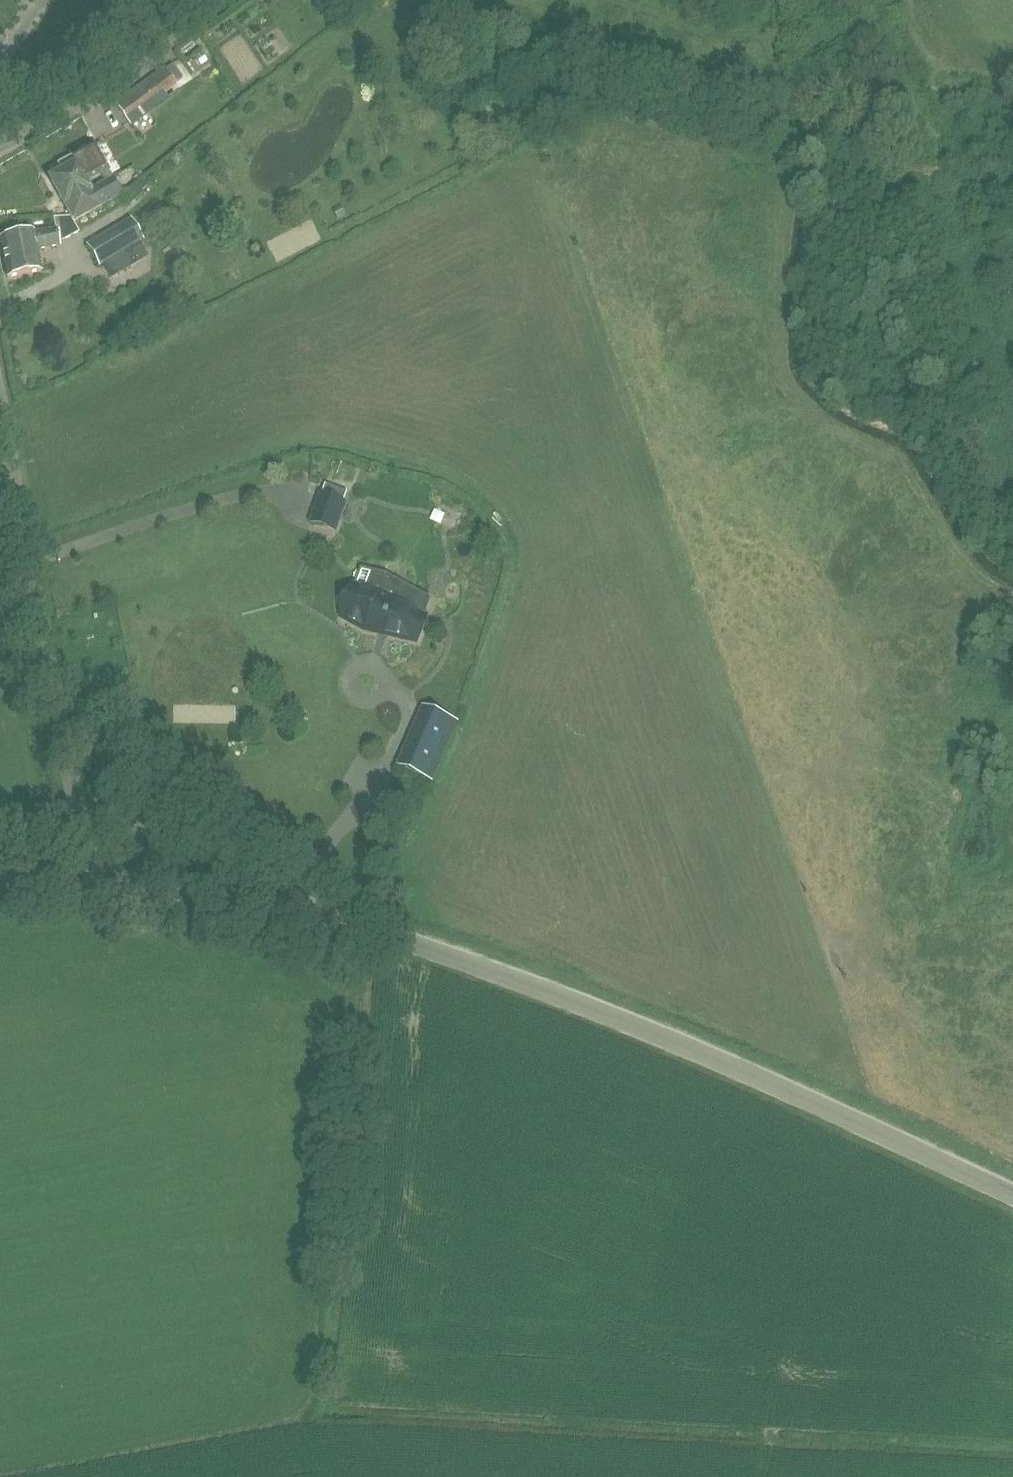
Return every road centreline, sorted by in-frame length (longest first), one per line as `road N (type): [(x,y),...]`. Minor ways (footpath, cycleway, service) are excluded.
road 1 (unclassified): [(1012,1194),(710,1055),(452,955),(248,897),(89,882)]
road 2 (unclassified): [(89,882),(0,424)]
road 3 (unclassified): [(0,145),(81,100),(218,0)]

